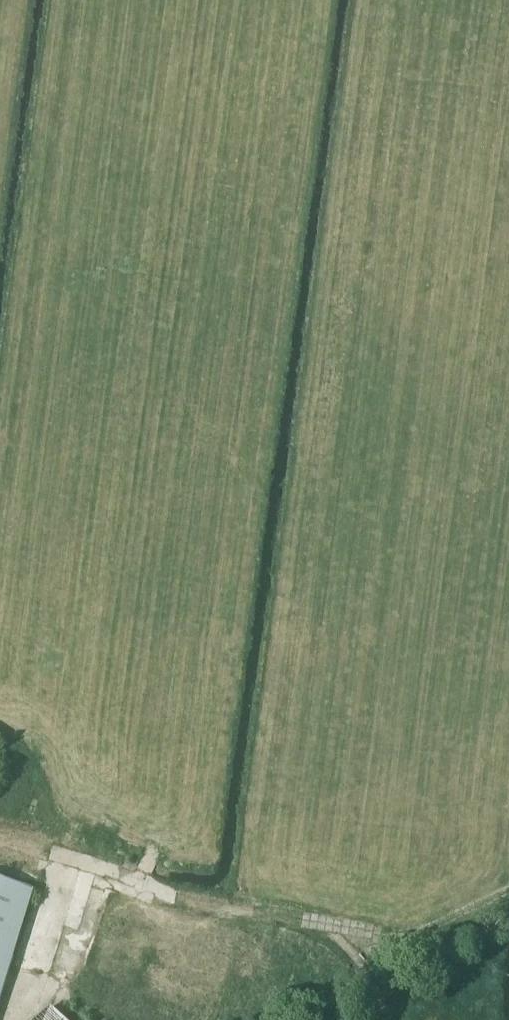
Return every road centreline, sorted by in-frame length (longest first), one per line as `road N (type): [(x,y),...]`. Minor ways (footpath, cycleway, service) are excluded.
road 1 (track): [(360,929),(405,940),(508,891)]

